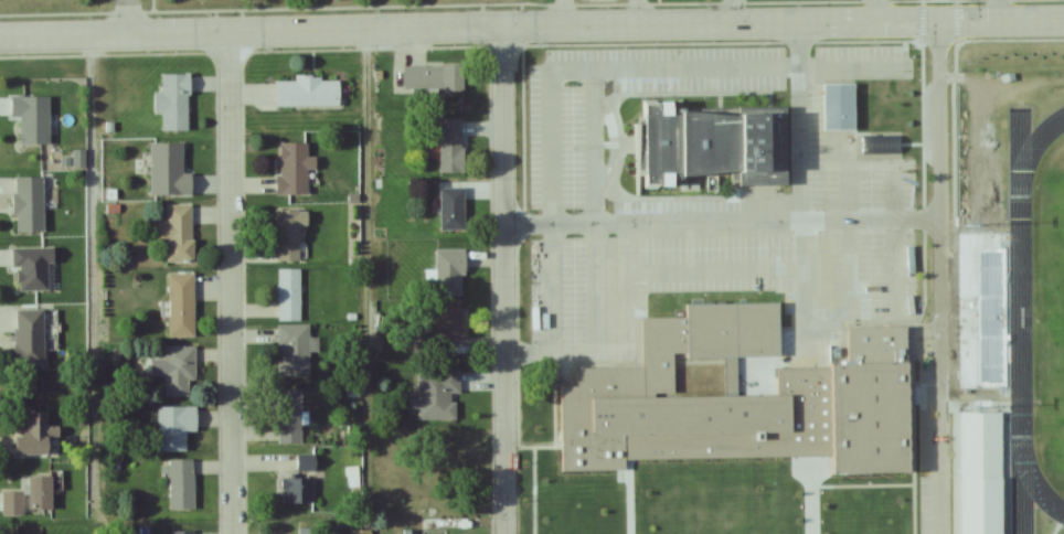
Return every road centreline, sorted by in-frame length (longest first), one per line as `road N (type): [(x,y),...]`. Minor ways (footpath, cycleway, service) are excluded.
road 1 (residential): [(0,38),(1063,19)]
road 2 (residential): [(937,533),(939,22)]
road 3 (residential): [(507,533),(504,26)]
road 4 (residential): [(228,533),(227,33)]

